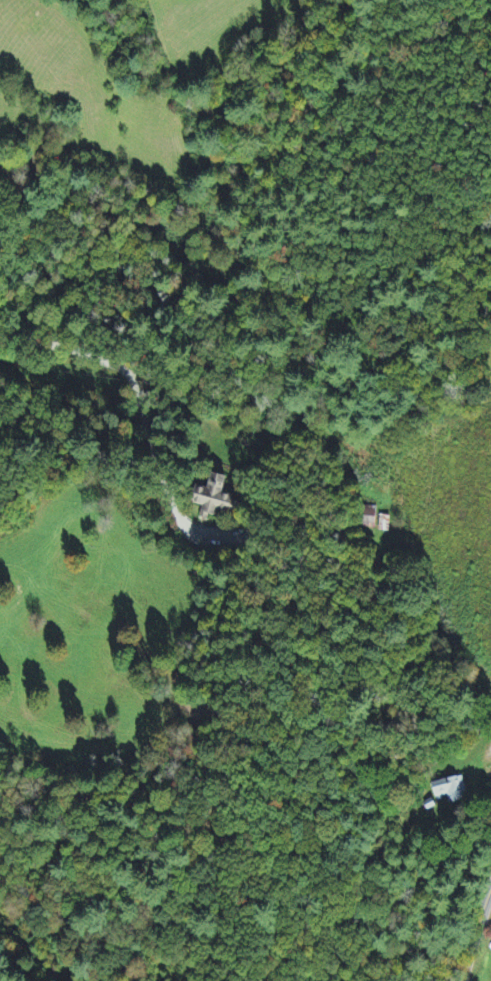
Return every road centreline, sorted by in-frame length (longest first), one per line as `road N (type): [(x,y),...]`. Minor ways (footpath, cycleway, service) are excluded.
road 1 (residential): [(152,384),(67,349),(0,334)]
road 2 (residential): [(431,980),(481,883),(490,880)]

